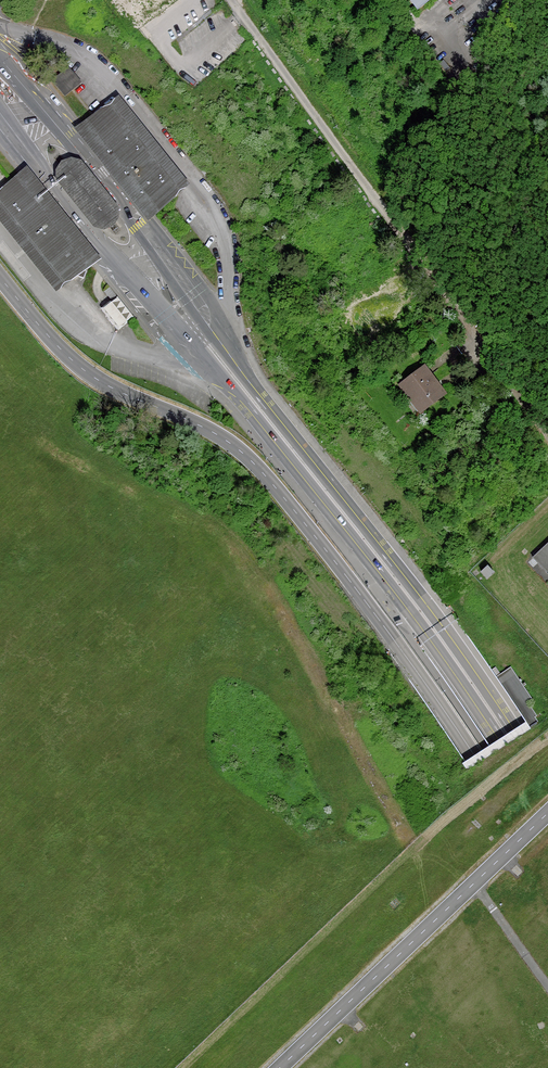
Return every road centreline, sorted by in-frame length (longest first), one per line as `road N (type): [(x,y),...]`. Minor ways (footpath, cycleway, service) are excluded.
road 1 (tertiary): [(0,276),(77,364),(217,434),(256,465),(410,660),(547,876)]
road 2 (residential): [(229,0),(547,435)]
road 3 (primary): [(547,799),(418,611),(238,380)]
road 4 (primary): [(238,380),(139,225),(0,60)]
road 5 (primary): [(0,122),(176,328),(238,380)]

